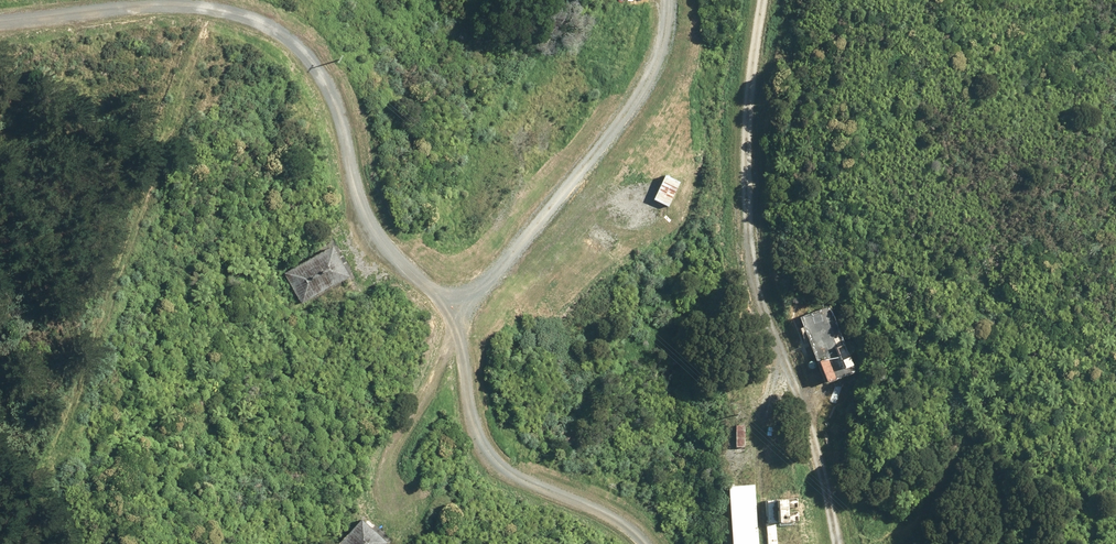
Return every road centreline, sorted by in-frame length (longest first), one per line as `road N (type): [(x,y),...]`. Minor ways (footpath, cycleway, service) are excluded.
road 1 (track): [(668,543),(638,504),(586,470),(511,447),(477,392),(444,299),(393,232),(347,151),(309,49),(273,18),(228,0)]
road 2 (track): [(31,543),(176,91),(214,0)]
road 3 (track): [(765,0),(754,173),(776,298),(851,543)]
road 4 (track): [(444,299),(528,223),(631,94),(662,28),(665,0)]

